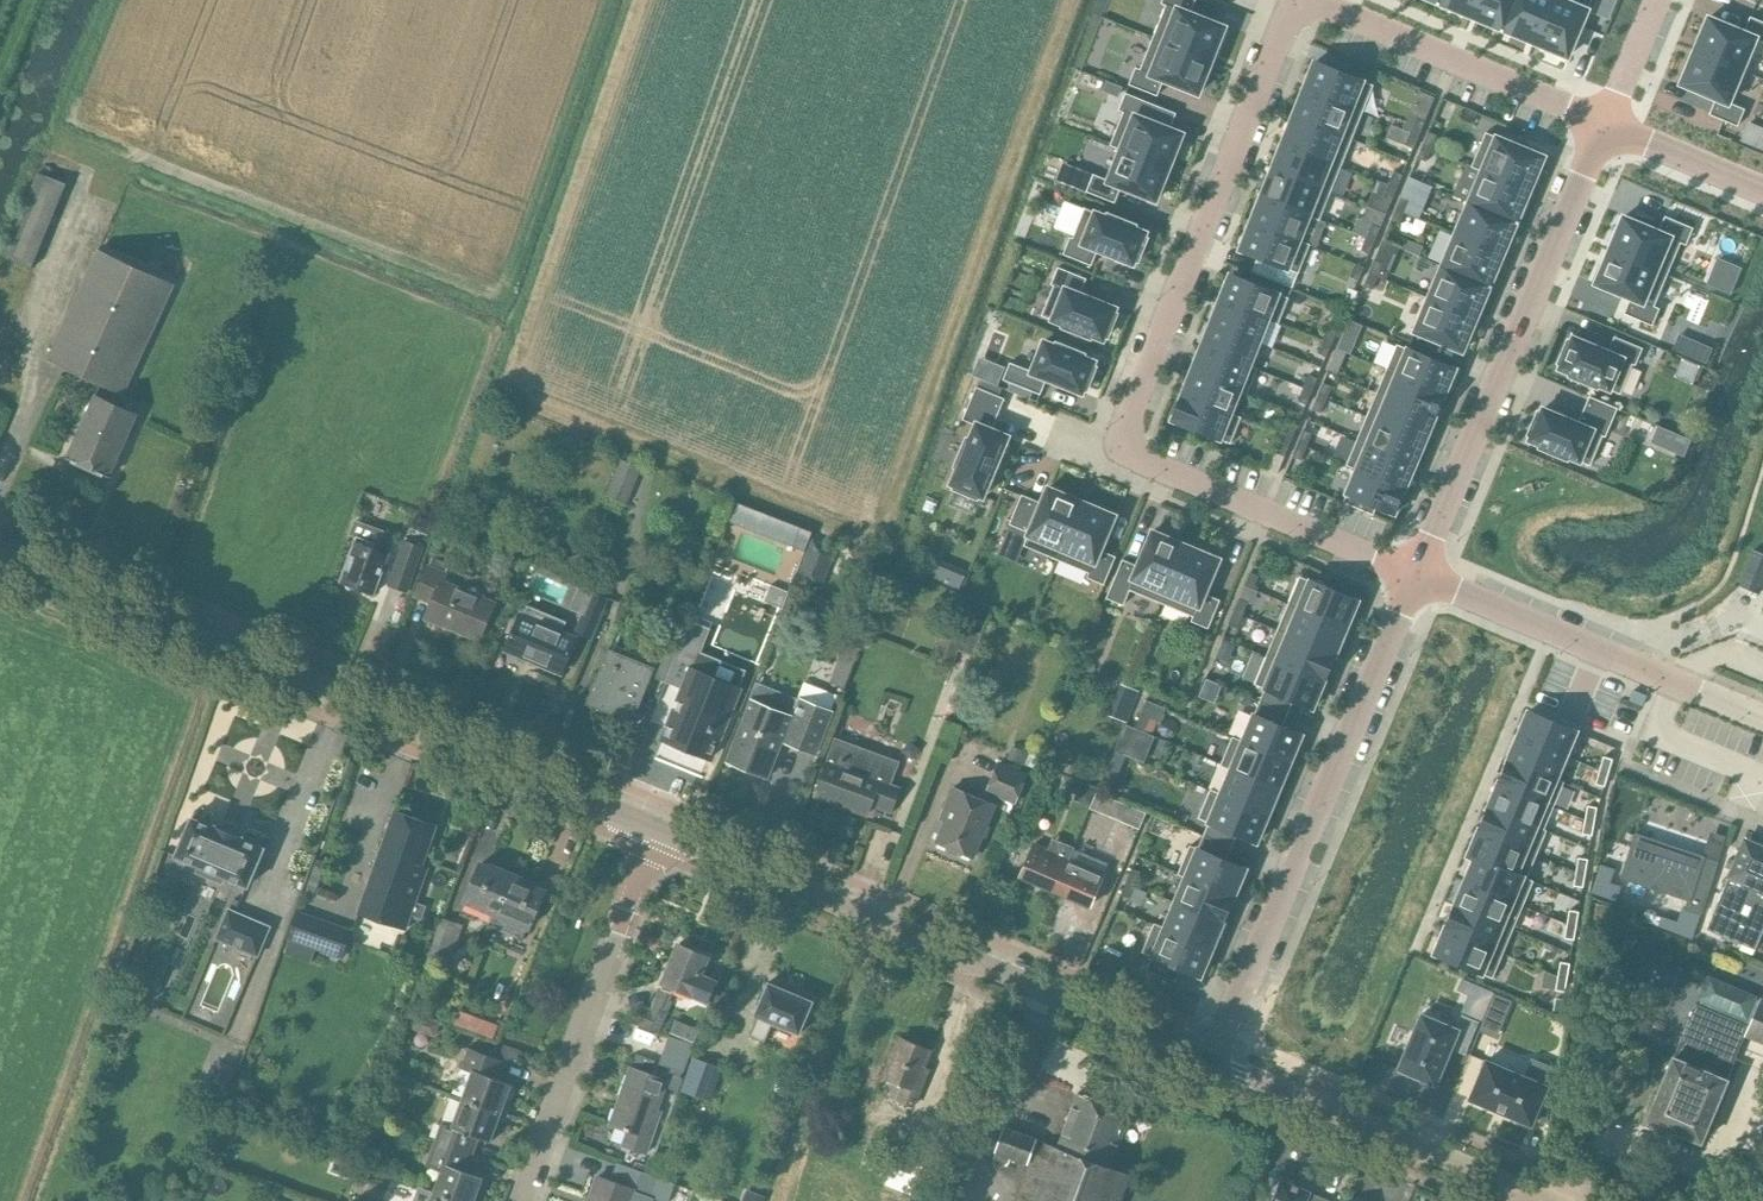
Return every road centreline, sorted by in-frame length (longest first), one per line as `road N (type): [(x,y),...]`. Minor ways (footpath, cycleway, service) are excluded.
road 1 (residential): [(1417,575),(1140,461),(1123,442),(1281,33),(1303,11)]
road 2 (tertiary): [(0,554),(657,828)]
road 3 (tertiary): [(1216,1060),(657,828)]
road 4 (residential): [(1417,575),(1216,1060)]
road 5 (residential): [(1603,128),(1417,575)]
road 6 (unclassified): [(522,1200),(657,828)]
road 7 (residential): [(1762,721),(1417,575)]
road 8 (tertiary): [(1525,1189),(1216,1060)]
road 9 (residential): [(1603,128),(1334,10),(1303,11)]
road 10 (residential): [(1762,198),(1603,128)]
road 11 (residential): [(1659,0),(1603,128)]

